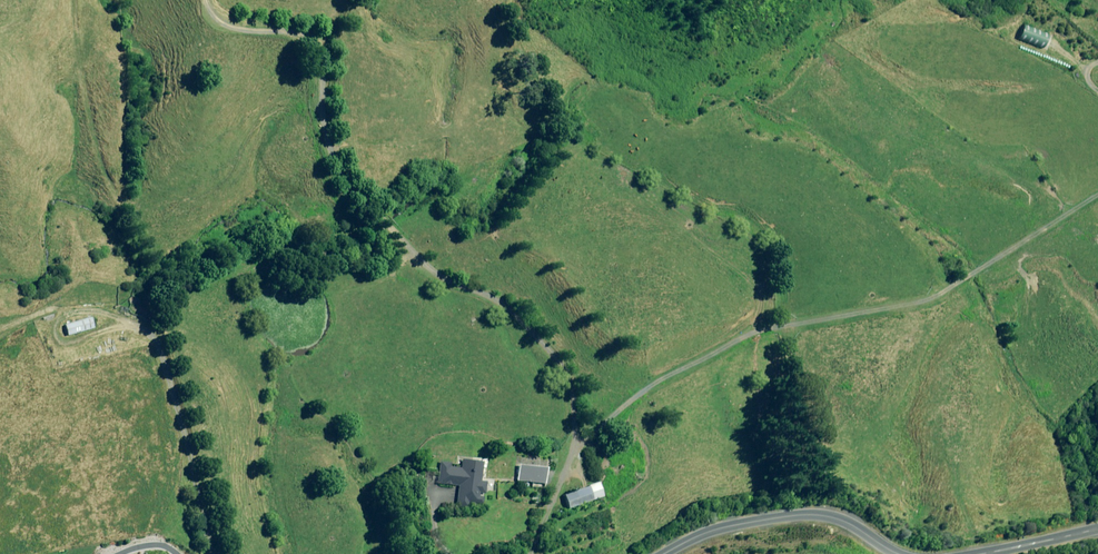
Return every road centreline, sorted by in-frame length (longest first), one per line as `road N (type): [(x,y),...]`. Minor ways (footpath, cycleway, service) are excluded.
road 1 (track): [(572,456),(575,387),(549,349),(519,315),(442,277),(334,161),(321,52),(306,31),(209,16),(207,0)]
road 2 (unclassified): [(665,553),(730,526),(805,515),(843,521),(898,553)]
road 3 (track): [(332,154),(348,143),(380,146),(466,125)]

